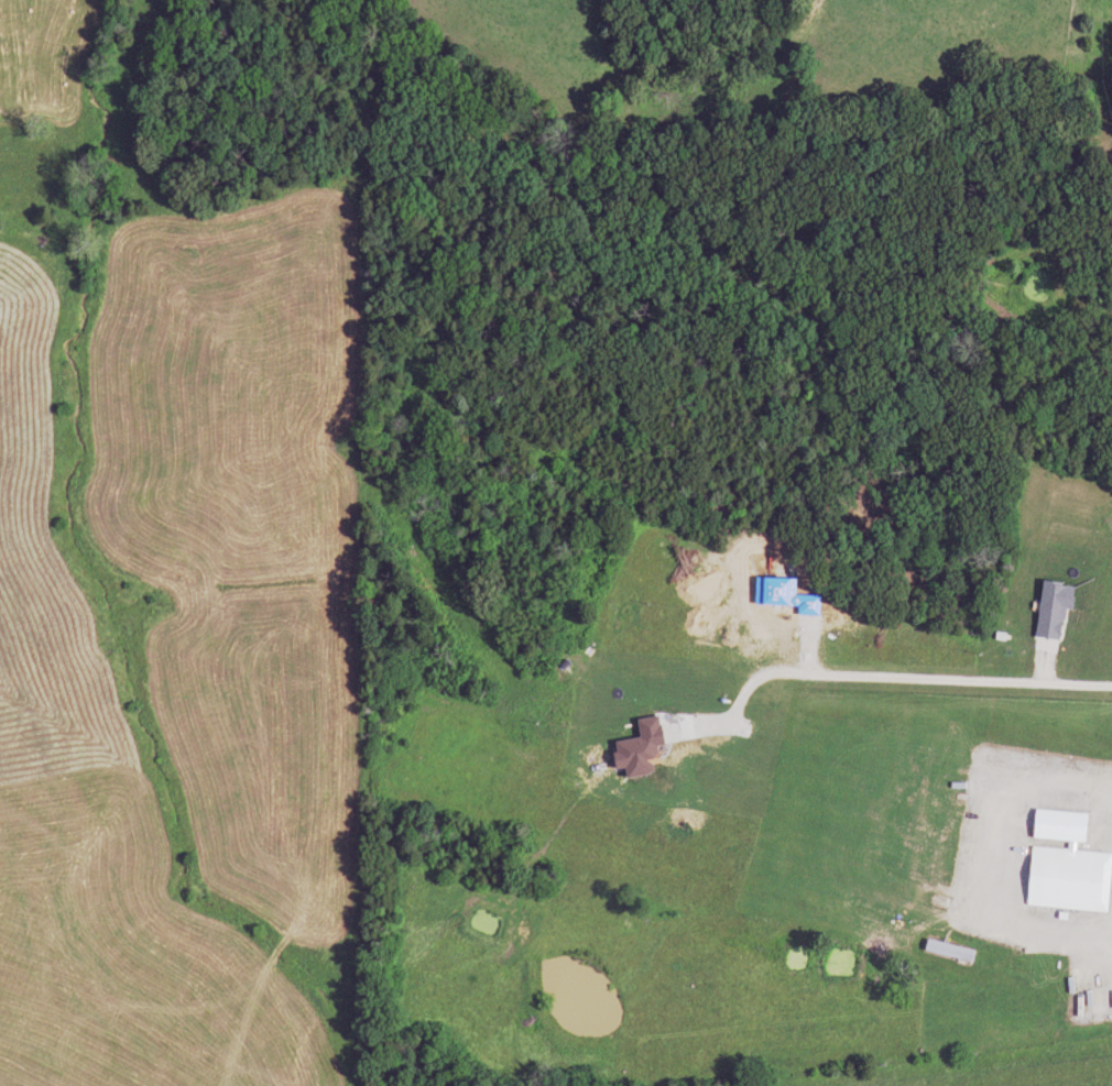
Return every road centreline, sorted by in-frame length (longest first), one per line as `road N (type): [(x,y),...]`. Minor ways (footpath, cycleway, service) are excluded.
road 1 (residential): [(788,672),(1111,686)]

